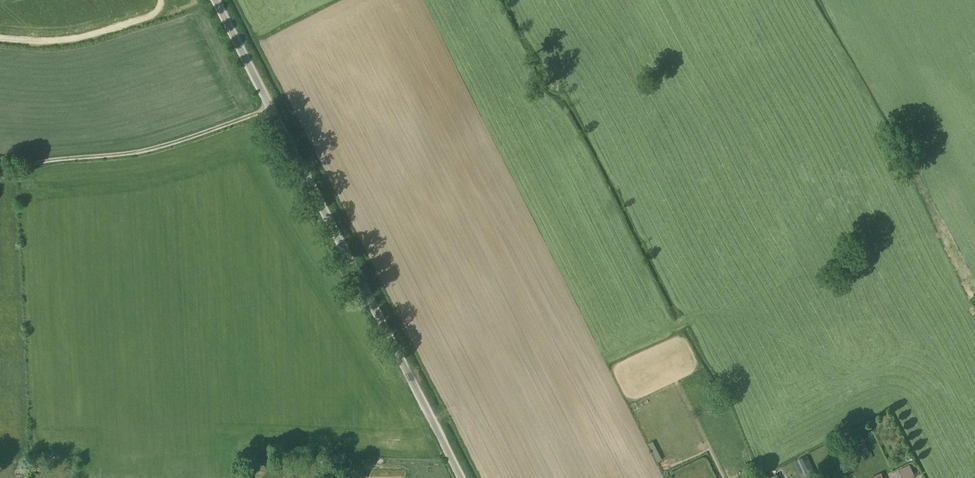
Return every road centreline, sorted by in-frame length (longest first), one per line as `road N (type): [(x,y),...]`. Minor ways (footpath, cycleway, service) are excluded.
road 1 (unclassified): [(454,477),(213,0)]

